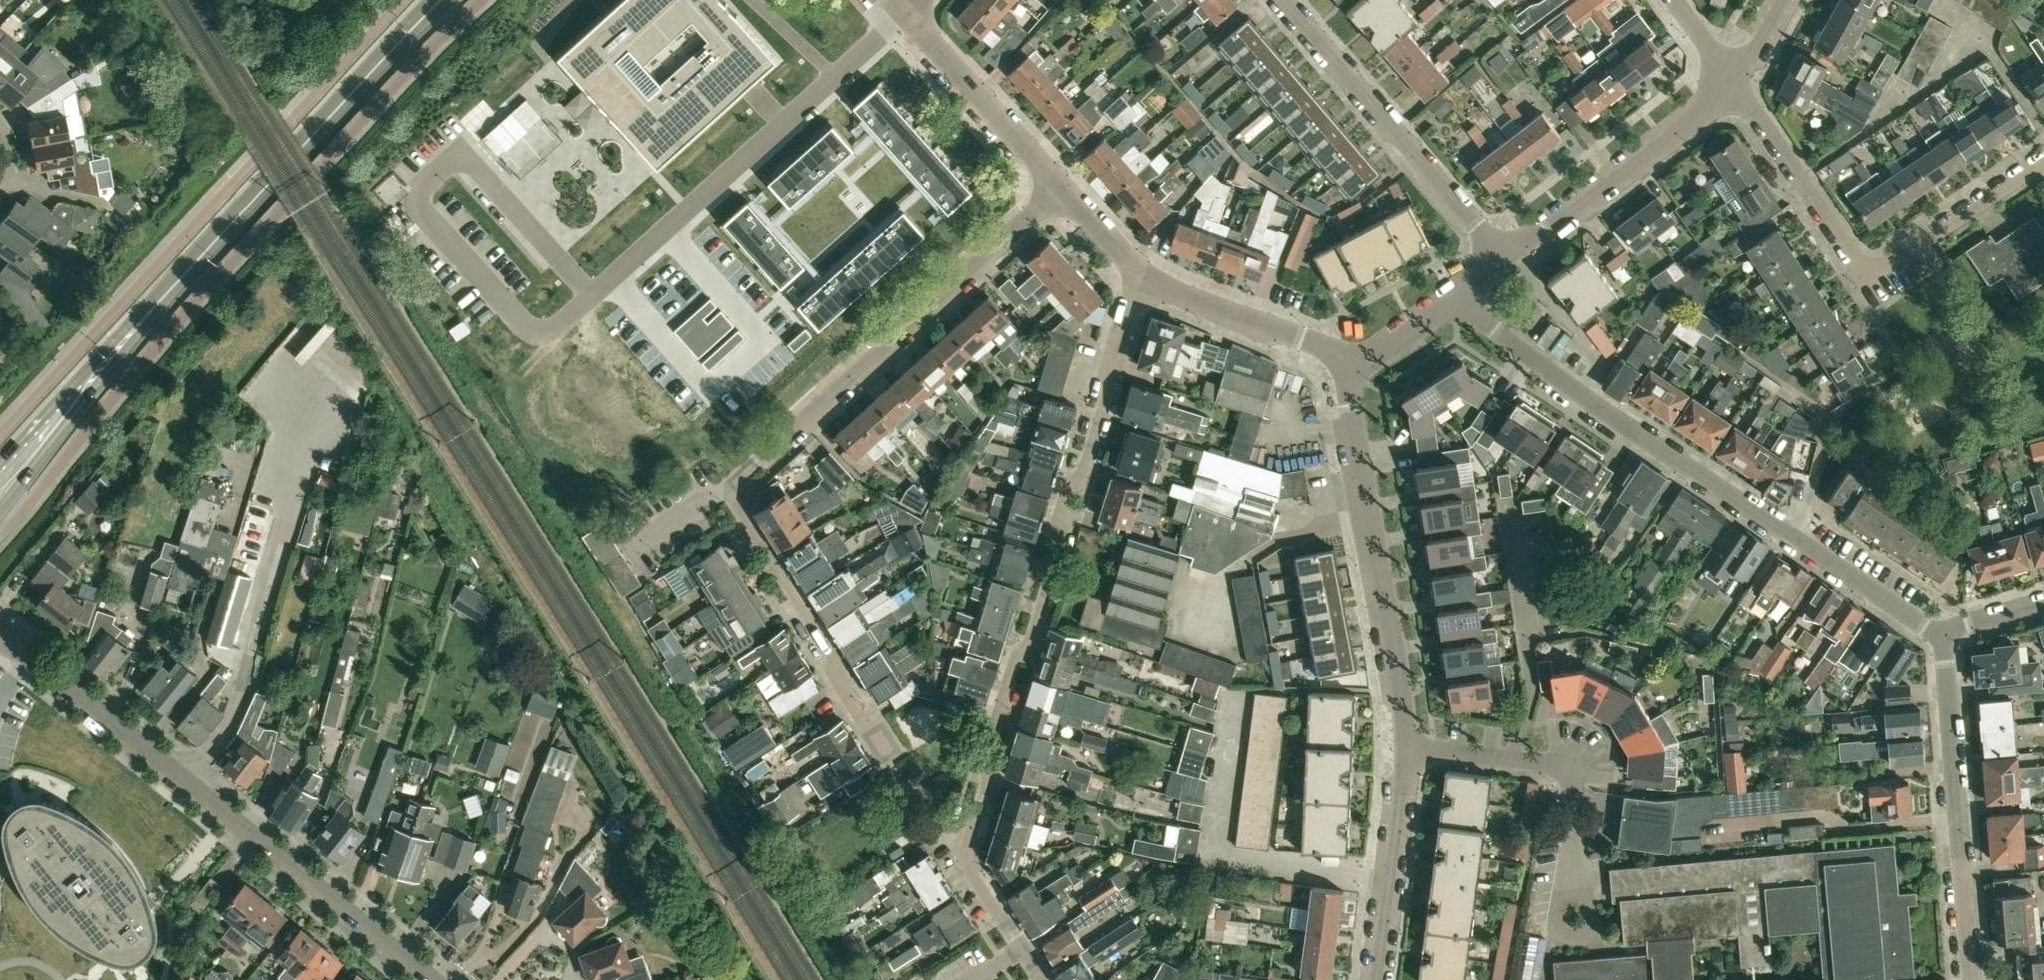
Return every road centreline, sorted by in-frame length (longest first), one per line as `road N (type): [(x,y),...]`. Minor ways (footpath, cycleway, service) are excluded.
road 1 (primary): [(0,478),(442,0)]
road 2 (residential): [(1942,632),(1586,397),(1494,330),(1459,292)]
road 3 (residential): [(0,632),(434,979)]
road 4 (residential): [(1104,398),(1080,478),(1067,485),(1056,523),(1060,541),(987,746),(964,860)]
road 5 (residential): [(757,459),(1063,187)]
road 6 (residential): [(1406,747),(1348,364)]
road 7 (residential): [(1972,979),(1942,632)]
road 8 (residential): [(1501,258),(1285,0)]
road 9 (residential): [(890,764),(730,490)]
road 10 (residential): [(1501,258),(1668,136),(1729,77)]
road 11 (residential): [(1868,275),(1729,77)]
road 12 (residential): [(1063,187),(903,13)]
road 13 (residential): [(1377,979),(1406,747)]
road 14 (residential): [(1348,364),(1144,272)]
road 15 (residential): [(1868,275),(2043,156)]
road 16 (residential): [(1573,806),(1569,774),(1555,766),(1406,747)]
road 17 (residential): [(964,860),(1039,979)]
road 18 (residential): [(1348,364),(1416,327),(1459,292)]
road 19 (residential): [(1144,272),(1104,398)]

